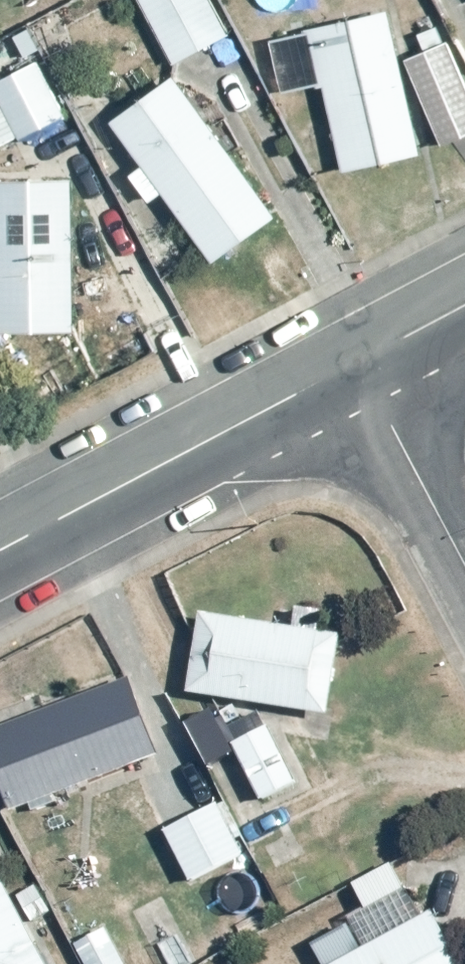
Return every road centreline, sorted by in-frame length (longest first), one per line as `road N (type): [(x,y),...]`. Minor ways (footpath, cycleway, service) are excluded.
road 1 (tertiary): [(358,363),(0,551)]
road 2 (residential): [(464,564),(358,363)]
road 3 (tertiary): [(464,305),(358,363)]

